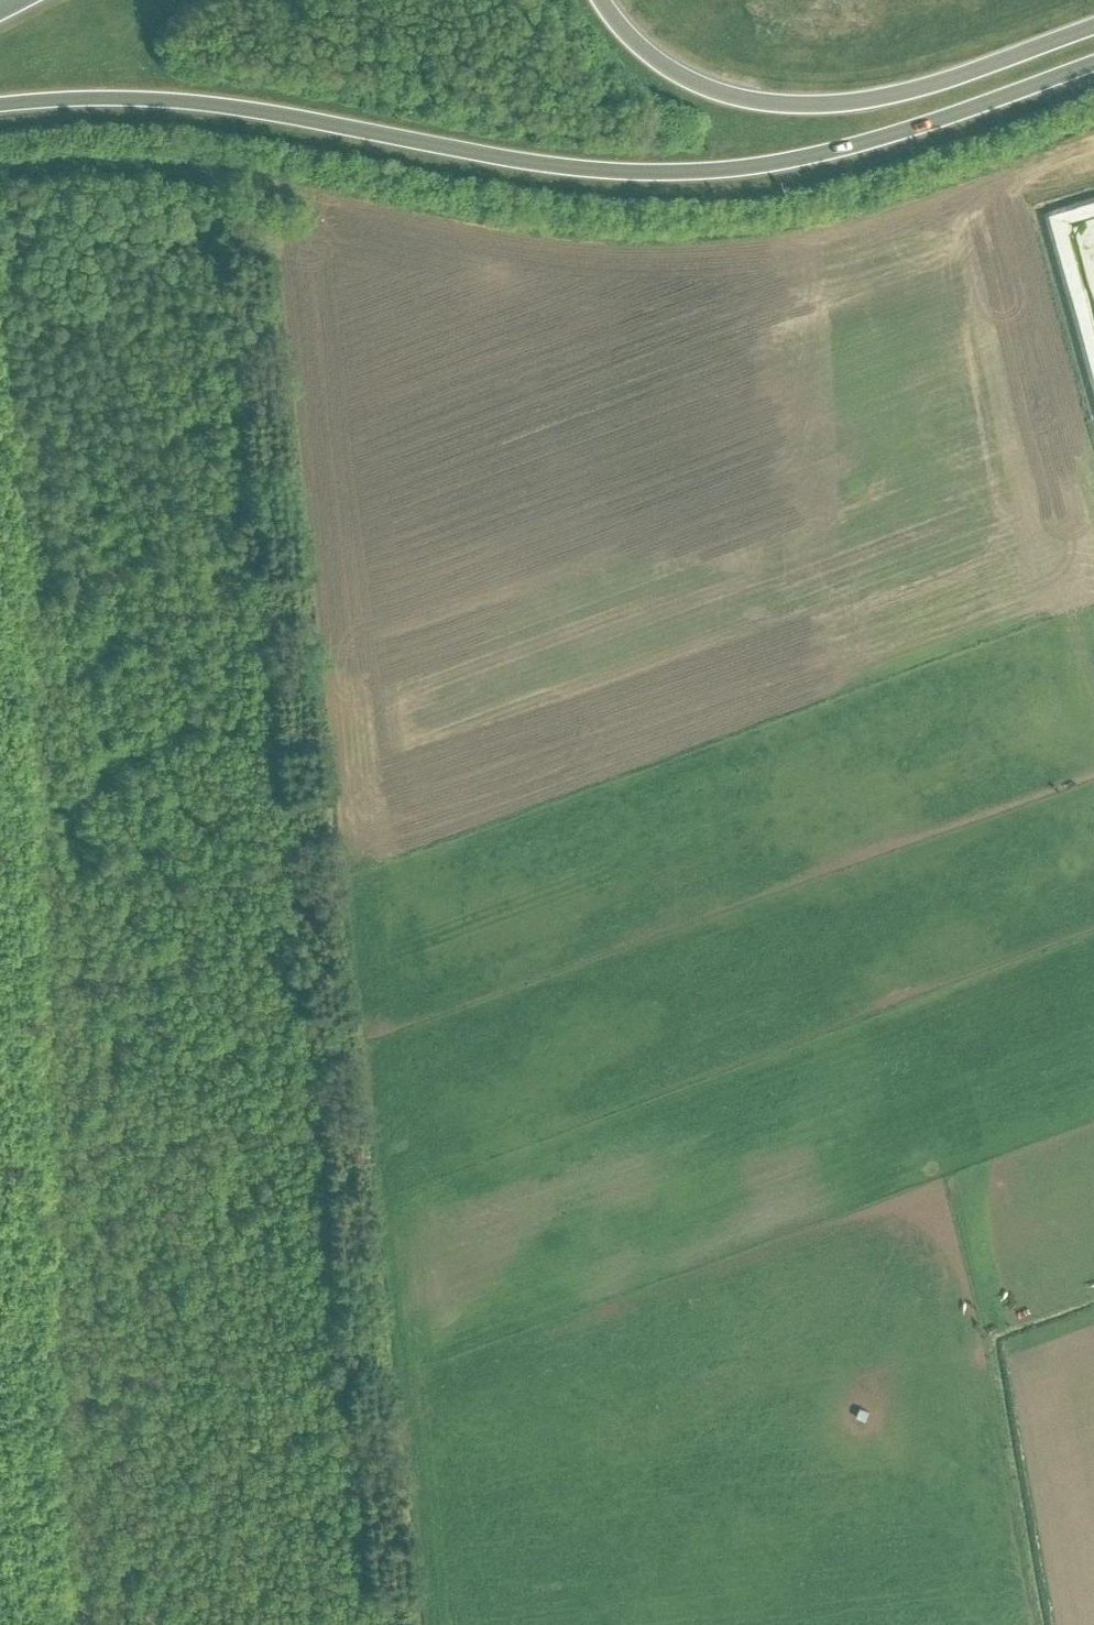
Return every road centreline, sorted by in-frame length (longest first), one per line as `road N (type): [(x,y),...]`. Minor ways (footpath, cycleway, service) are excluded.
road 1 (trunk): [(0,107),(136,99),(613,172),(746,170),(957,114),(1093,63)]
road 2 (trunk): [(1093,24),(916,89),(851,103),(773,104),(709,93),(656,63),(601,0)]

